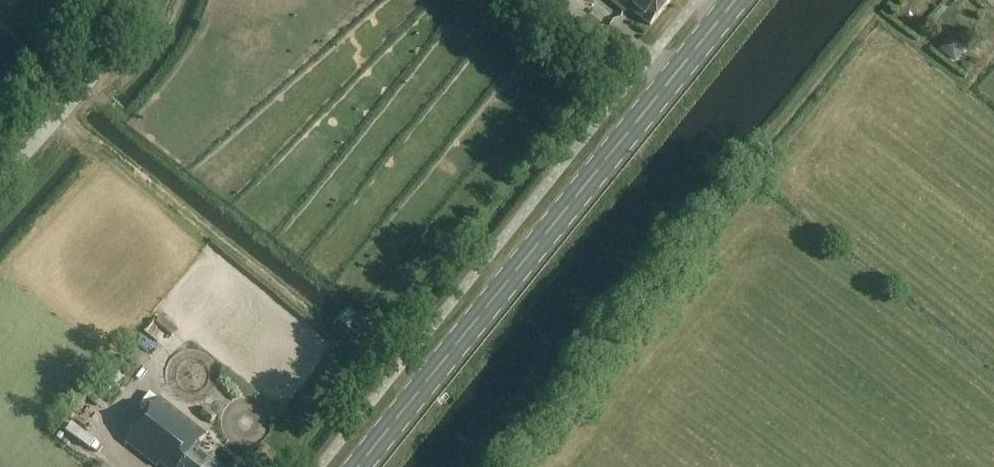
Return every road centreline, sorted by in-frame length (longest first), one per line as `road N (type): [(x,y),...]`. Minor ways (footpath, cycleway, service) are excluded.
road 1 (track): [(882,0),(504,466)]
road 2 (primary): [(357,466),(735,0)]
road 3 (unclassified): [(0,177),(140,0)]

